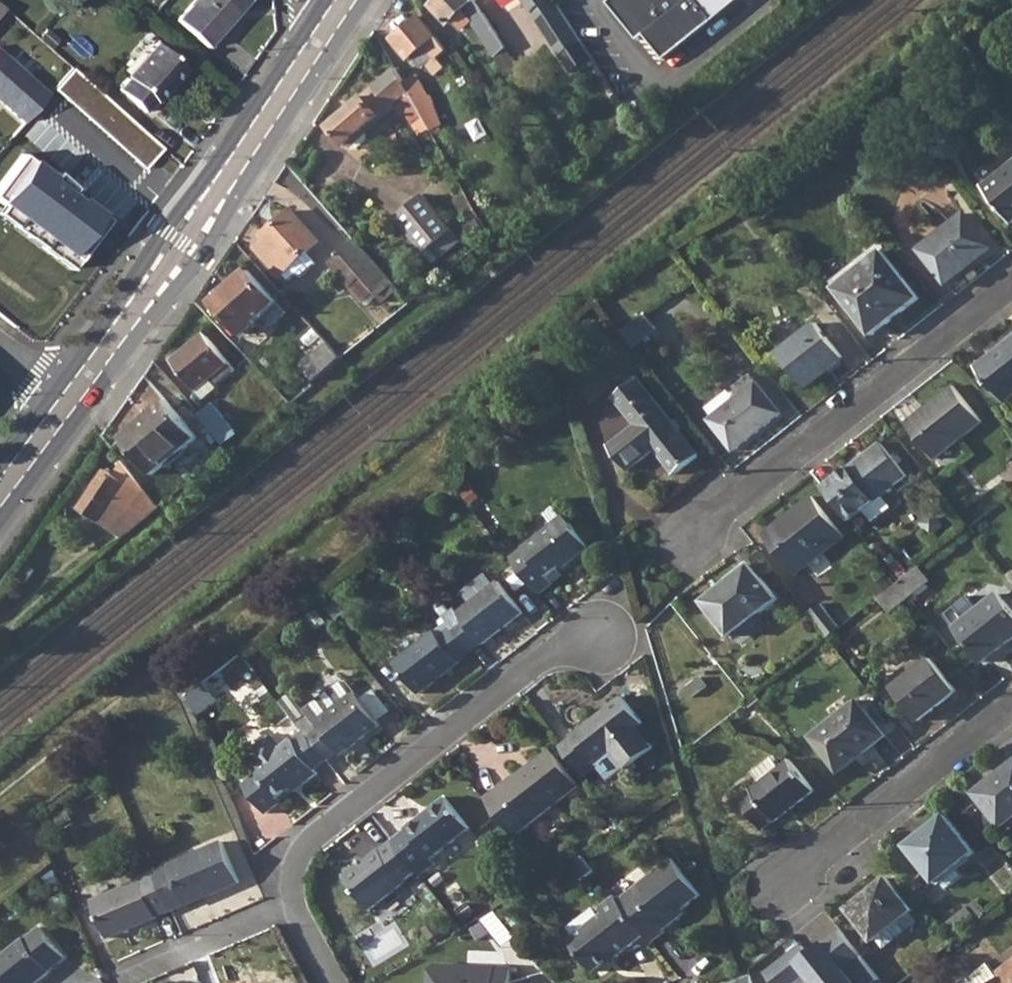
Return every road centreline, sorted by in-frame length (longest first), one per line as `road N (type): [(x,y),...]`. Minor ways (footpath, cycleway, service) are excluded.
road 1 (residential): [(601,638),(542,662),(313,839),(297,865),(295,905)]
road 2 (residential): [(697,538),(1011,283)]
road 3 (tertiary): [(122,329),(337,13)]
road 4 (residential): [(793,885),(827,847),(1011,704)]
road 5 (residential): [(295,905),(118,977)]
road 6 (tertiary): [(0,522),(88,406)]

